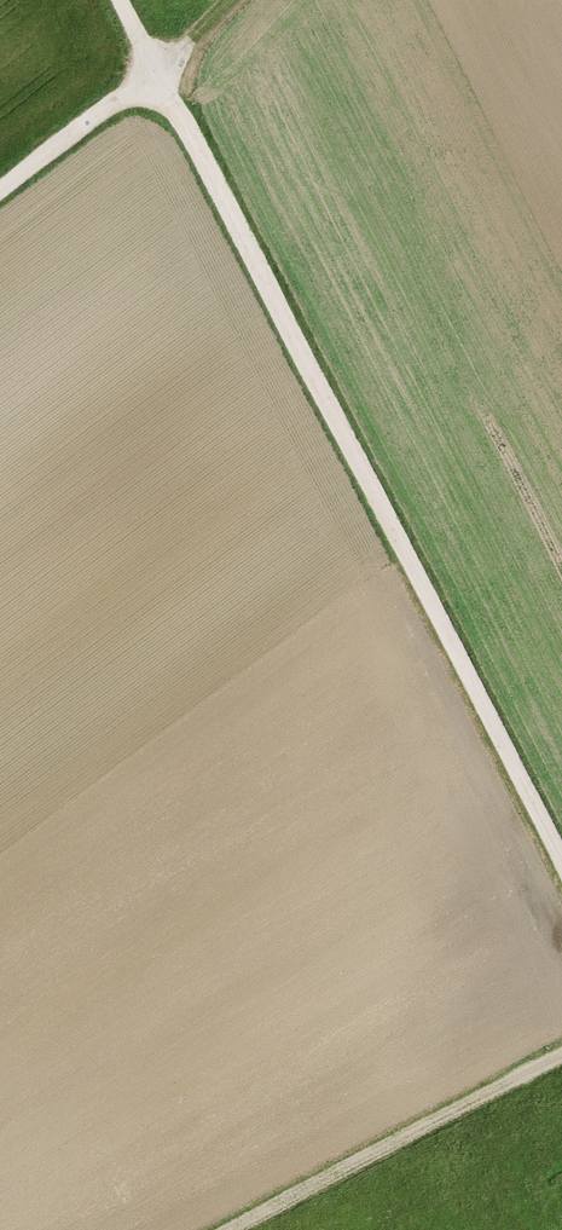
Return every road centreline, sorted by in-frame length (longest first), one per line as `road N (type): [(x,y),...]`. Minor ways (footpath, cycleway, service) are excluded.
road 1 (track): [(561,859),(119,0)]
road 2 (track): [(231,1229),(561,1054)]
road 3 (track): [(0,191),(230,0)]

